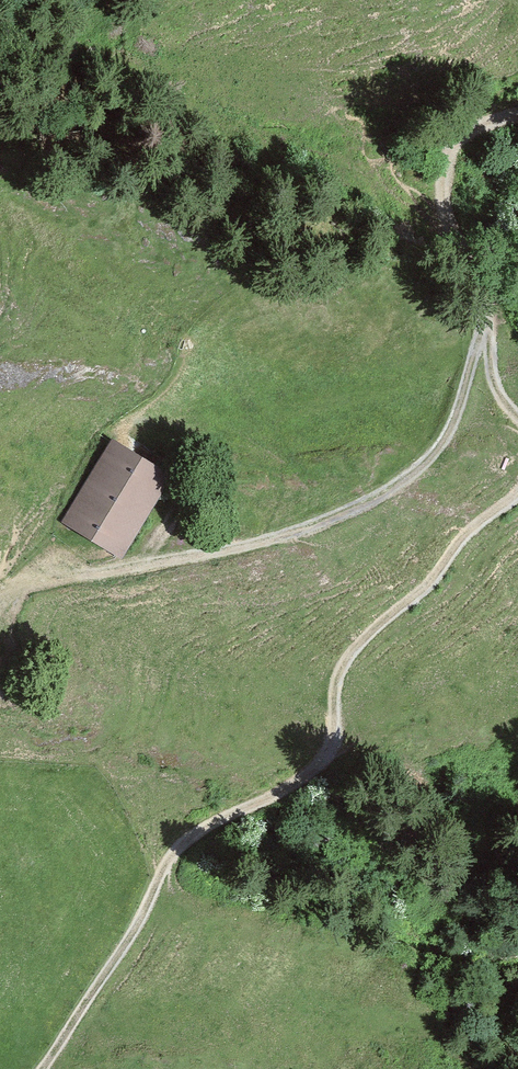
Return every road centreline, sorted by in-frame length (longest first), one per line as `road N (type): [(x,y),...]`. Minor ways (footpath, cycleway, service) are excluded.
road 1 (track): [(517,493),(467,531),(424,587),(359,641),(333,691),(336,741),(313,771),(172,852),(143,913),(42,1068)]
road 2 (track): [(483,330),(452,423),(422,466),(366,503),(193,558),(0,590)]
road 3 (track): [(517,115),(459,134),(445,166),(444,203),(484,267),(483,330),(495,387),(517,416)]

